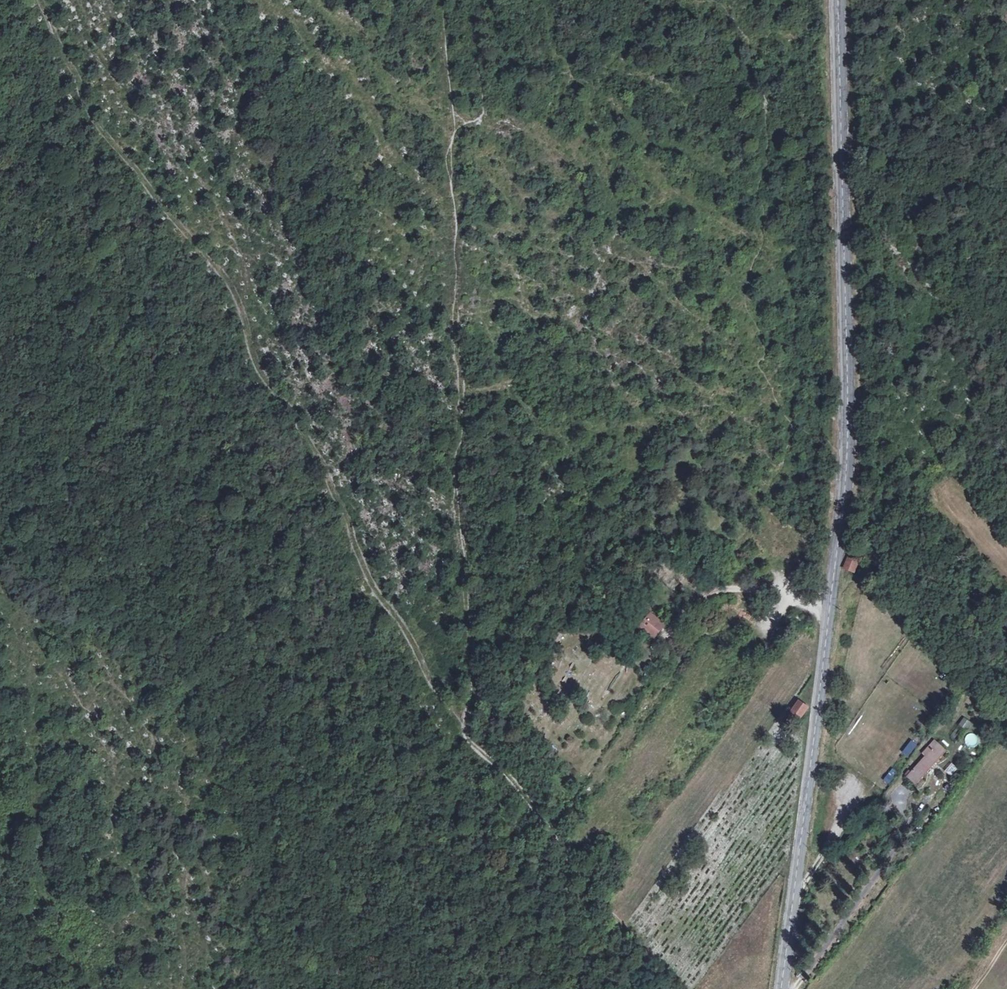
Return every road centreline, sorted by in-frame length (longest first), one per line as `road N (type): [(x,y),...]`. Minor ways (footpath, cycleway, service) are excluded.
road 1 (secondary): [(836,0),(846,479),(781,988)]
road 2 (track): [(863,786),(792,903)]
road 3 (track): [(708,594),(723,587),(778,589),(830,604)]

